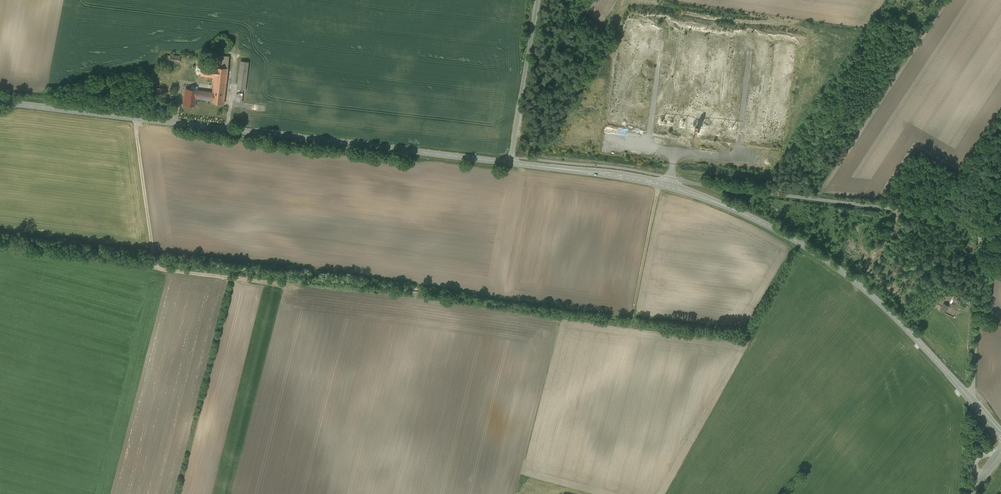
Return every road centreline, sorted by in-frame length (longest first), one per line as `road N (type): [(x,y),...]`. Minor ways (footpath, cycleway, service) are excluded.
road 1 (tertiary): [(969,397),(865,290),(763,223),(659,183),(510,163)]
road 2 (tertiary): [(510,163),(0,102)]
road 3 (track): [(135,118),(156,268),(282,284)]
road 4 (unclassified): [(510,163),(538,0)]
road 5 (track): [(659,183),(631,326)]

